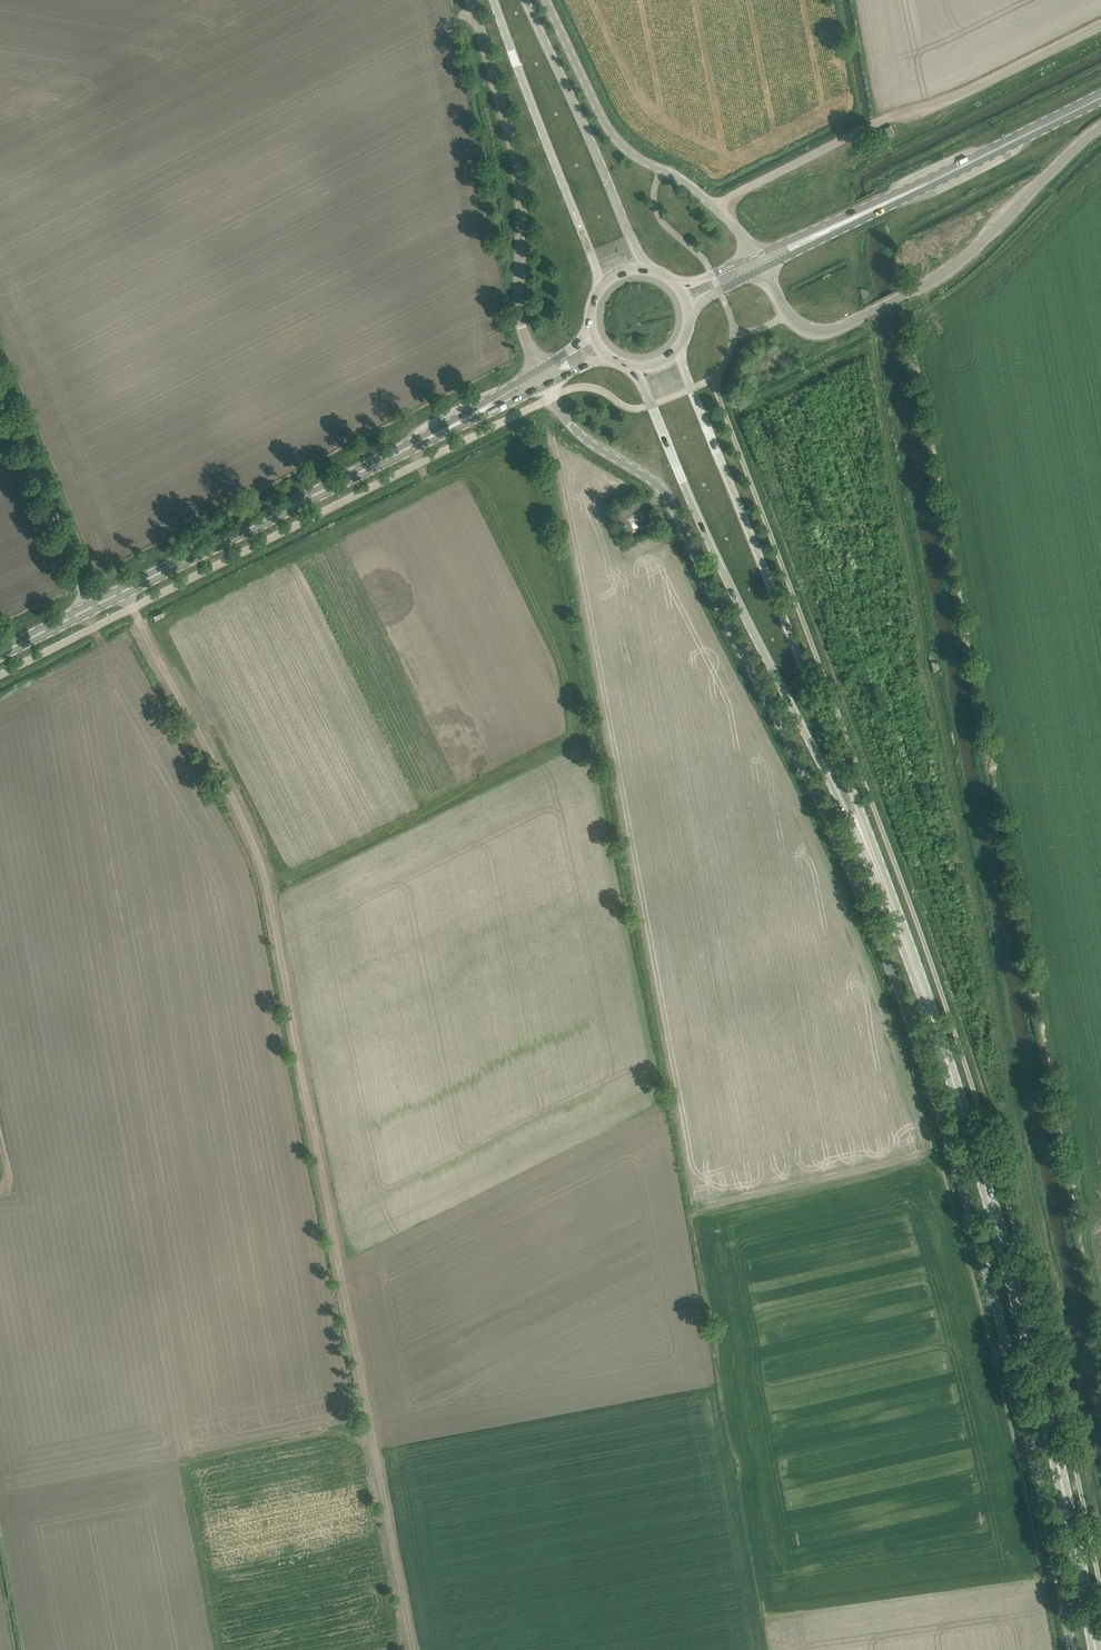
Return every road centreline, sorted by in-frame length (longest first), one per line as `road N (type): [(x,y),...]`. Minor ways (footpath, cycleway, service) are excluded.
road 1 (unclassified): [(1076,1649),(975,1220),(911,1020),(848,860),(669,495),(576,430),(547,384)]
road 2 (track): [(409,1649),(267,879),(123,591)]
road 3 (primary): [(1095,1649),(1015,1288),(961,1102),(884,886)]
road 4 (primary): [(632,368),(754,633),(884,886)]
road 5 (primary): [(884,886),(680,350)]
road 6 (primary): [(0,653),(476,414)]
road 7 (unclassified): [(763,269),(789,314),(808,330),(839,326),(953,267),(1100,126)]
road 8 (unclassified): [(714,206),(880,120),(924,111),(1100,24)]
road 9 (unclassified): [(539,369),(517,307),(522,201),(515,150),(471,0)]
road 10 (primary): [(493,0),(603,290)]
road 11 (primary): [(649,272),(526,0)]
road 12 (unclassified): [(714,206),(611,134),(547,0)]
road 13 (primary): [(887,203),(1100,96)]
road 14 (track): [(26,1649),(0,1508)]

